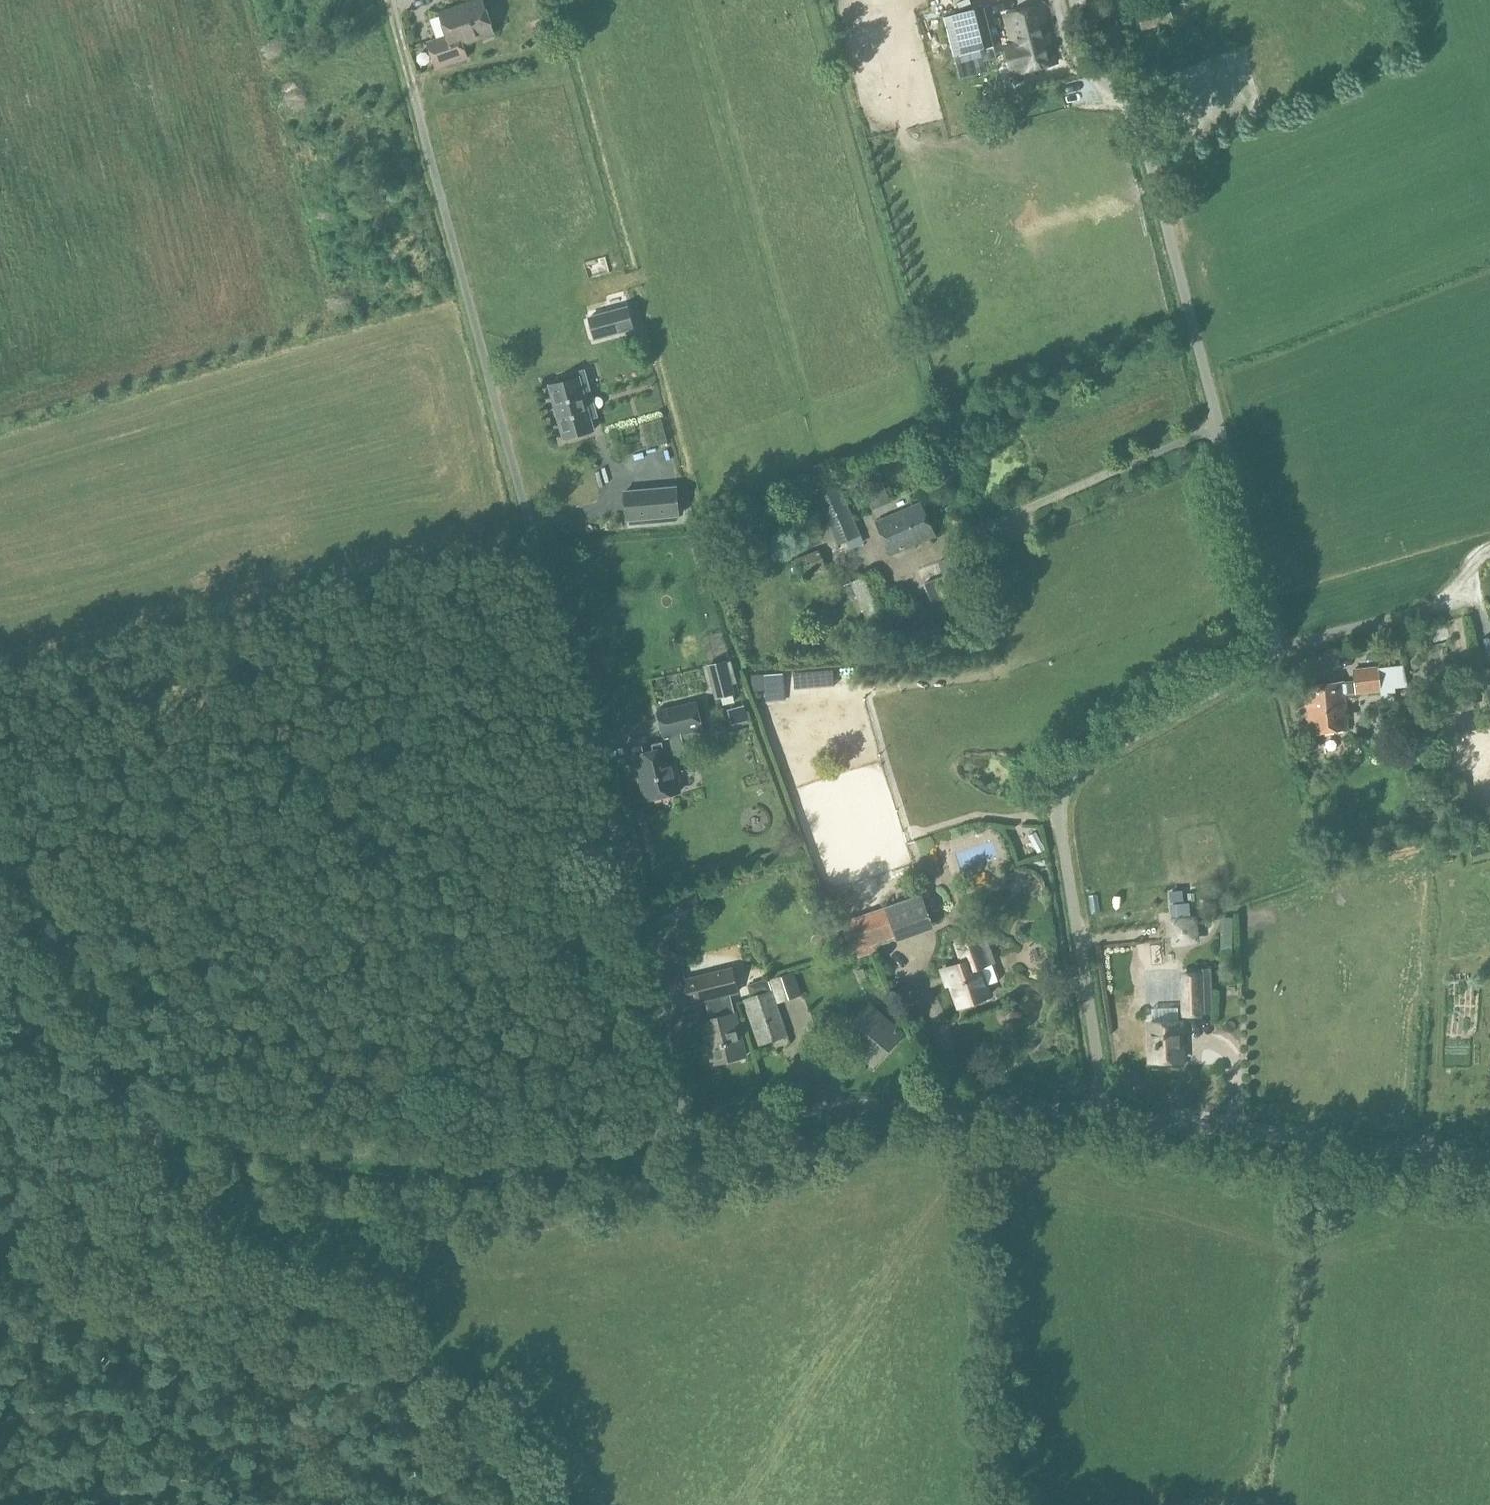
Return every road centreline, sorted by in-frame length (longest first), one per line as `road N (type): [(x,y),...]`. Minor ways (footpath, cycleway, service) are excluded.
road 1 (unclassified): [(0,1226),(151,1136),(188,1129),(474,1172),(534,1167),(694,1130),(919,1100),(1103,1112)]
road 2 (unclassified): [(1103,1112),(1063,797),(1084,767),(1264,657),(1271,630)]
road 3 (unclassified): [(1220,422),(1151,163),(1130,111),(1072,46),(1058,0)]
road 4 (unclassified): [(1220,422),(891,568),(868,526)]
road 5 (unclassified): [(1103,1112),(1489,1160)]
road 6 (track): [(151,1136),(0,882)]
road 7 (unclassified): [(1271,630),(1304,640),(1437,609),(1489,552)]
road 8 (unclassified): [(1271,630),(1220,422)]
road 9 (track): [(0,313),(40,296),(88,251),(117,177)]

